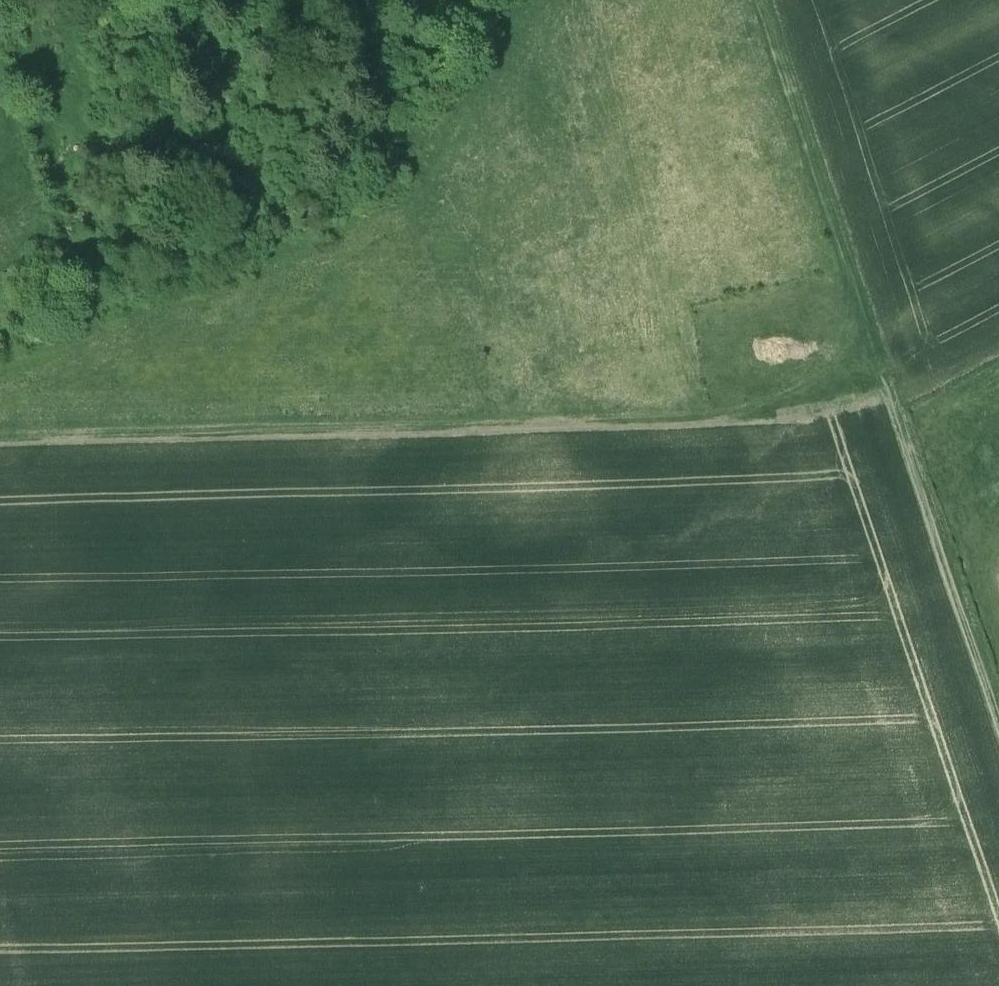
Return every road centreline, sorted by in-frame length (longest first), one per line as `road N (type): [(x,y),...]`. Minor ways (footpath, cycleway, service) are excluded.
road 1 (track): [(763,0),(892,405)]
road 2 (track): [(998,716),(892,405)]

